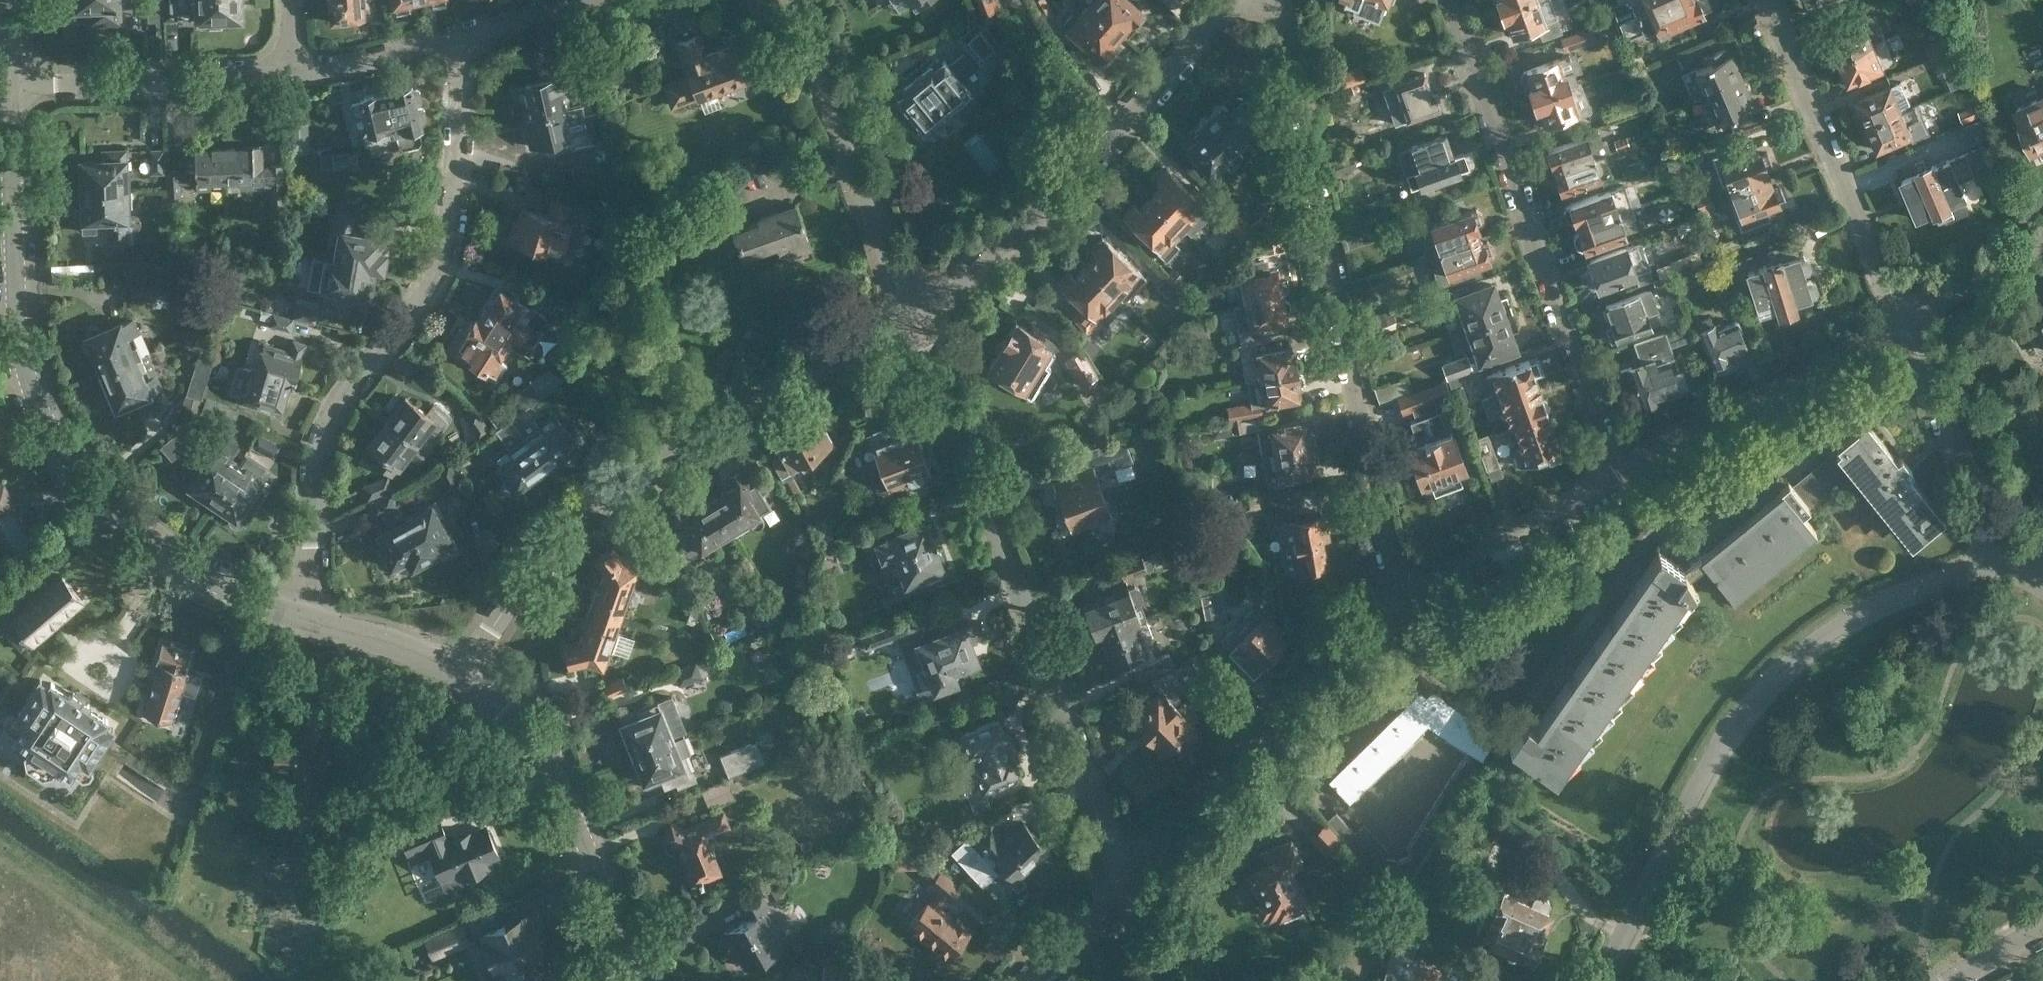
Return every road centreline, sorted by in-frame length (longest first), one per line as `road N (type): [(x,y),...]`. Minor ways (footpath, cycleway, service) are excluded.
road 1 (secondary): [(297,612),(174,558),(123,523),(44,419),(13,320),(6,87)]
road 2 (residential): [(297,612),(311,578),(309,472),(326,420),(396,337),(434,274),(454,206),(464,39)]
road 3 (residential): [(1399,593),(1265,0)]
road 4 (residential): [(1602,980),(1736,719),(1842,622),(1993,554)]
road 5 (residential): [(1122,869),(907,314)]
road 6 (residential): [(458,679),(551,528),(628,466),(907,314)]
road 7 (residential): [(1618,471),(1449,0)]
road 8 (residential): [(907,314),(987,264),(1239,0)]
road 9 (residential): [(1361,633),(1493,723),(1512,710),(1643,523)]
road 10 (secondary): [(635,980),(526,746),(458,679)]
road 11 (residential): [(1901,319),(1763,0)]
road 12 (residential): [(1643,523),(1687,550),(1861,409),(1922,373)]
road 13 (residential): [(1122,869),(1361,633)]
road 14 (residential): [(907,314),(791,0)]
road 15 (residential): [(1618,471),(1901,319)]
road 16 (residential): [(6,87),(289,66)]
road 17 (residential): [(1399,593),(1618,471)]
road 18 (residential): [(1993,554),(1982,497),(1922,373)]
road 19 (residential): [(464,39),(289,66)]
road 20 (secondary): [(458,679),(420,653),(297,612)]
road 21 (residential): [(1901,319),(2042,241)]
road 22 (residential): [(604,0),(464,39)]
road 23 (residential): [(1029,980),(1122,869)]
road 24 (residential): [(1166,980),(1122,869)]

